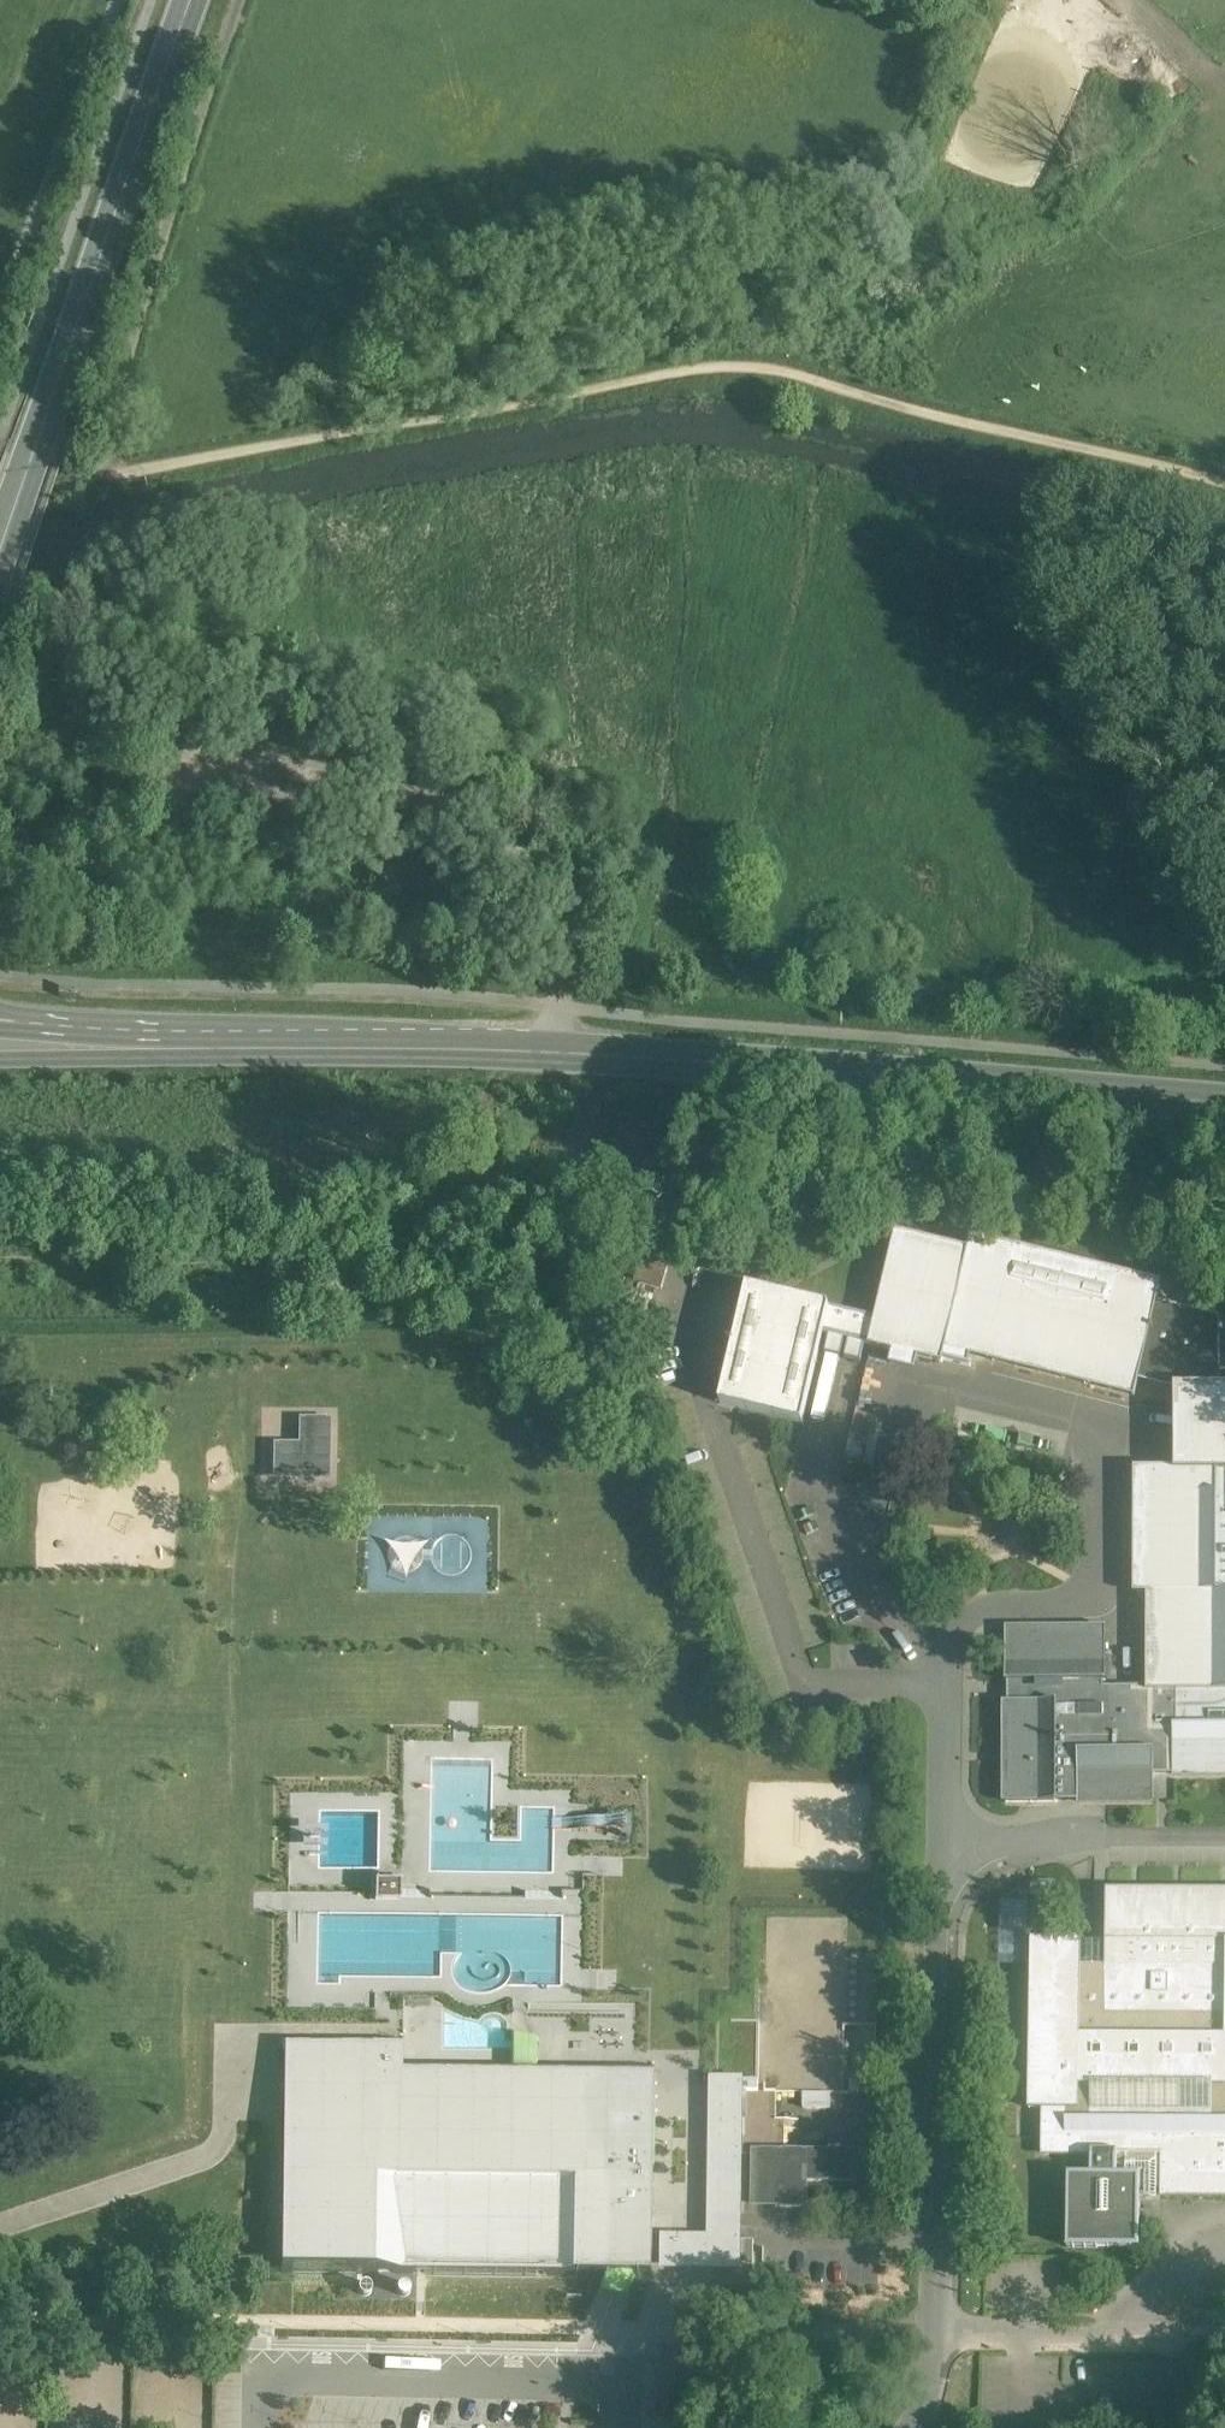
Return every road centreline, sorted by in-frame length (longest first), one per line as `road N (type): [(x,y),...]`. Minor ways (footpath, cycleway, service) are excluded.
road 1 (secondary): [(1224,1098),(558,1043),(61,1032)]
road 2 (track): [(0,2310),(945,2324)]
road 3 (track): [(705,1321),(570,1269),(0,1259)]
road 4 (residential): [(915,2427),(945,2324),(934,1838)]
road 5 (primary): [(191,0),(0,546)]
road 6 (track): [(76,482),(106,449),(182,175),(241,0)]
road 7 (track): [(116,0),(0,283)]

